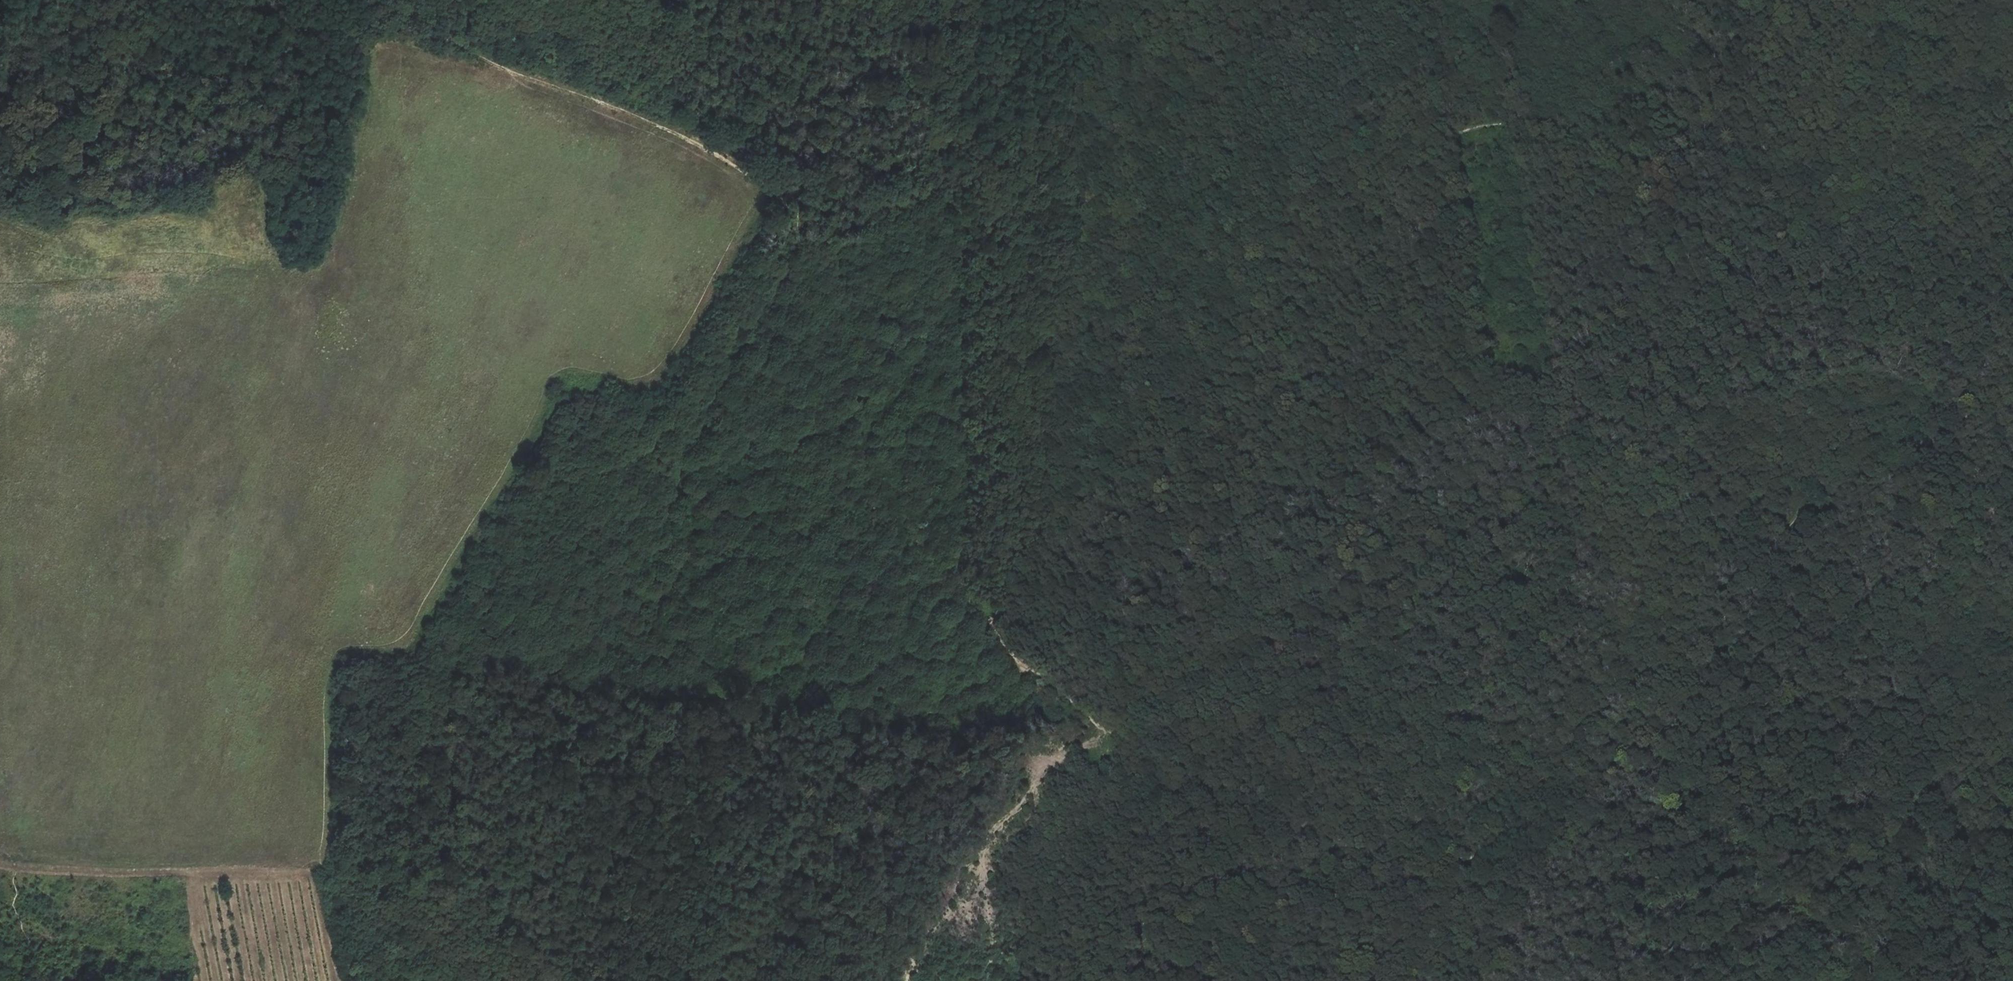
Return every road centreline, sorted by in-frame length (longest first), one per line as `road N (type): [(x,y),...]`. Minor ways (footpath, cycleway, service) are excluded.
road 1 (track): [(234,0),(446,39),(701,141),(803,203)]
road 2 (track): [(803,203),(826,210),(921,199),(943,181)]

